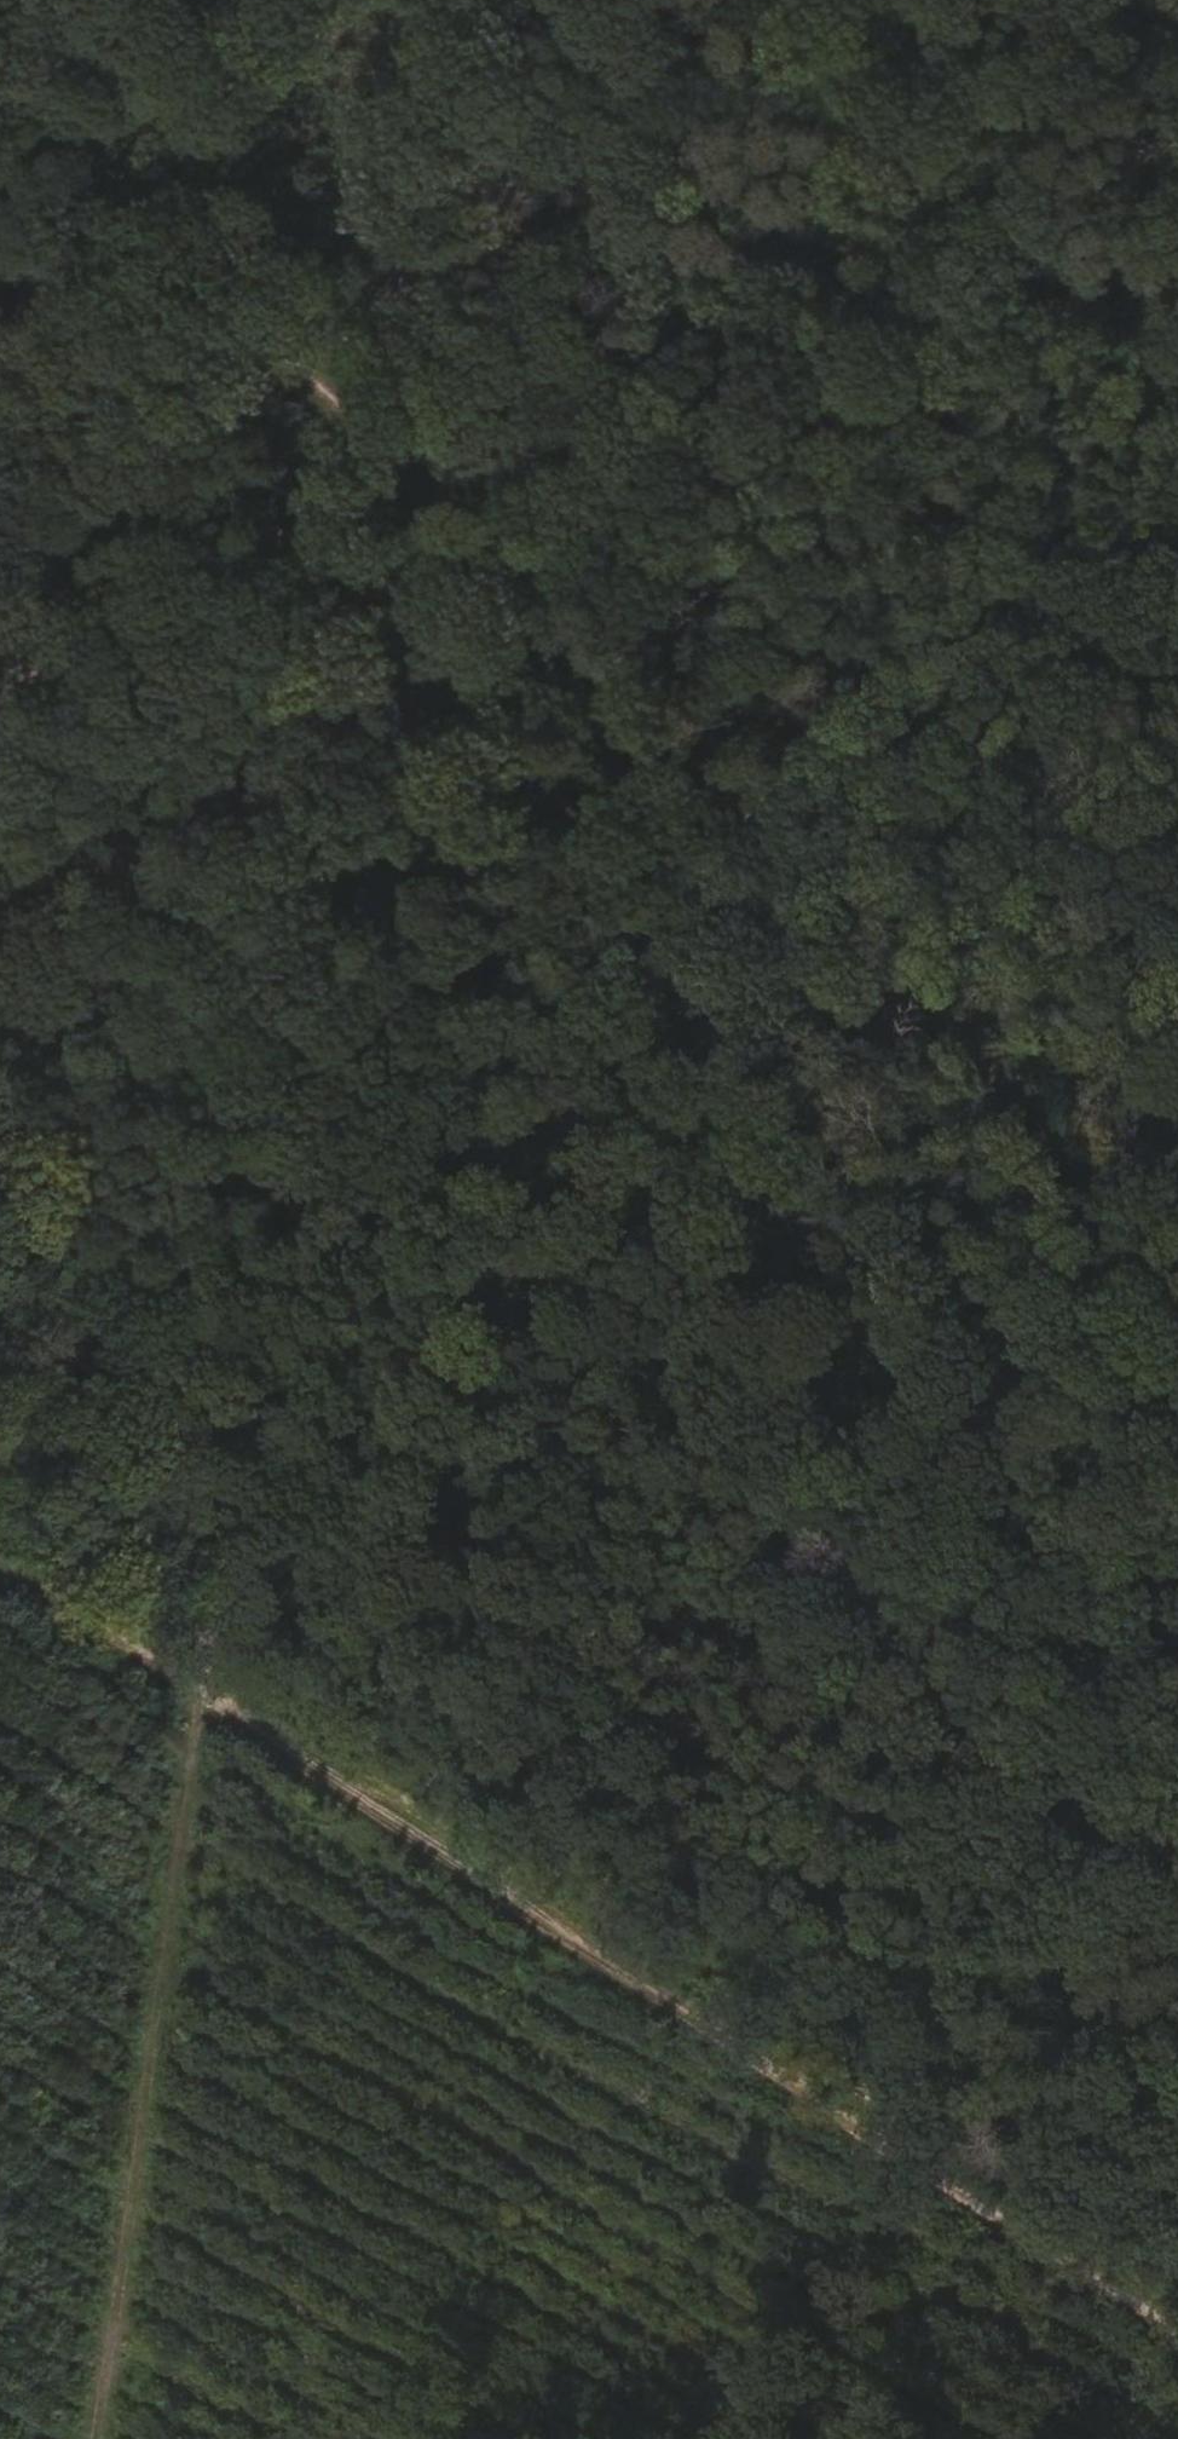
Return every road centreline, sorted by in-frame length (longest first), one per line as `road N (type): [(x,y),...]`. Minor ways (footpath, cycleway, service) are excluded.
road 1 (track): [(0,49),(1177,1250)]

